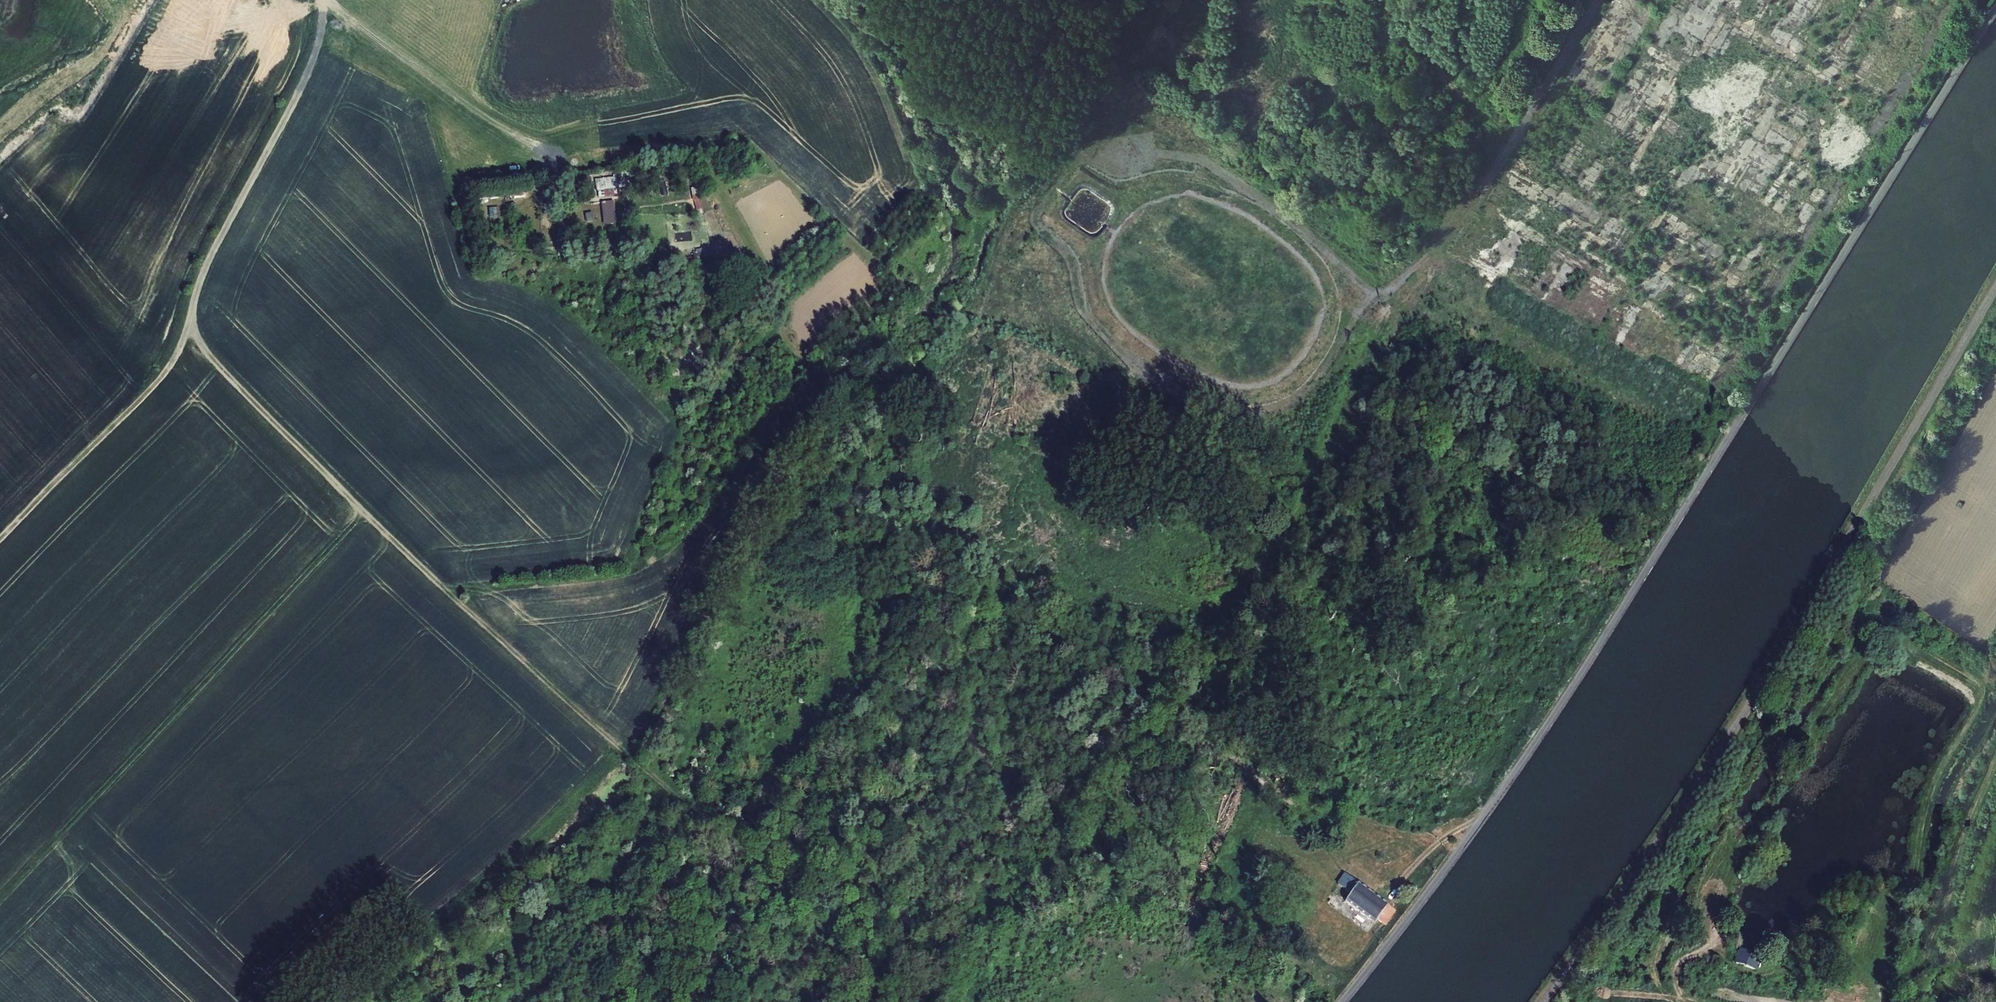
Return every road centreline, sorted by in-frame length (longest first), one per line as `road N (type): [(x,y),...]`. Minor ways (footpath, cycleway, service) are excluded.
road 1 (track): [(676,804),(425,581),(185,334),(183,315),(198,275),(310,54),(315,0)]
road 2 (track): [(185,334),(163,372),(0,539)]

